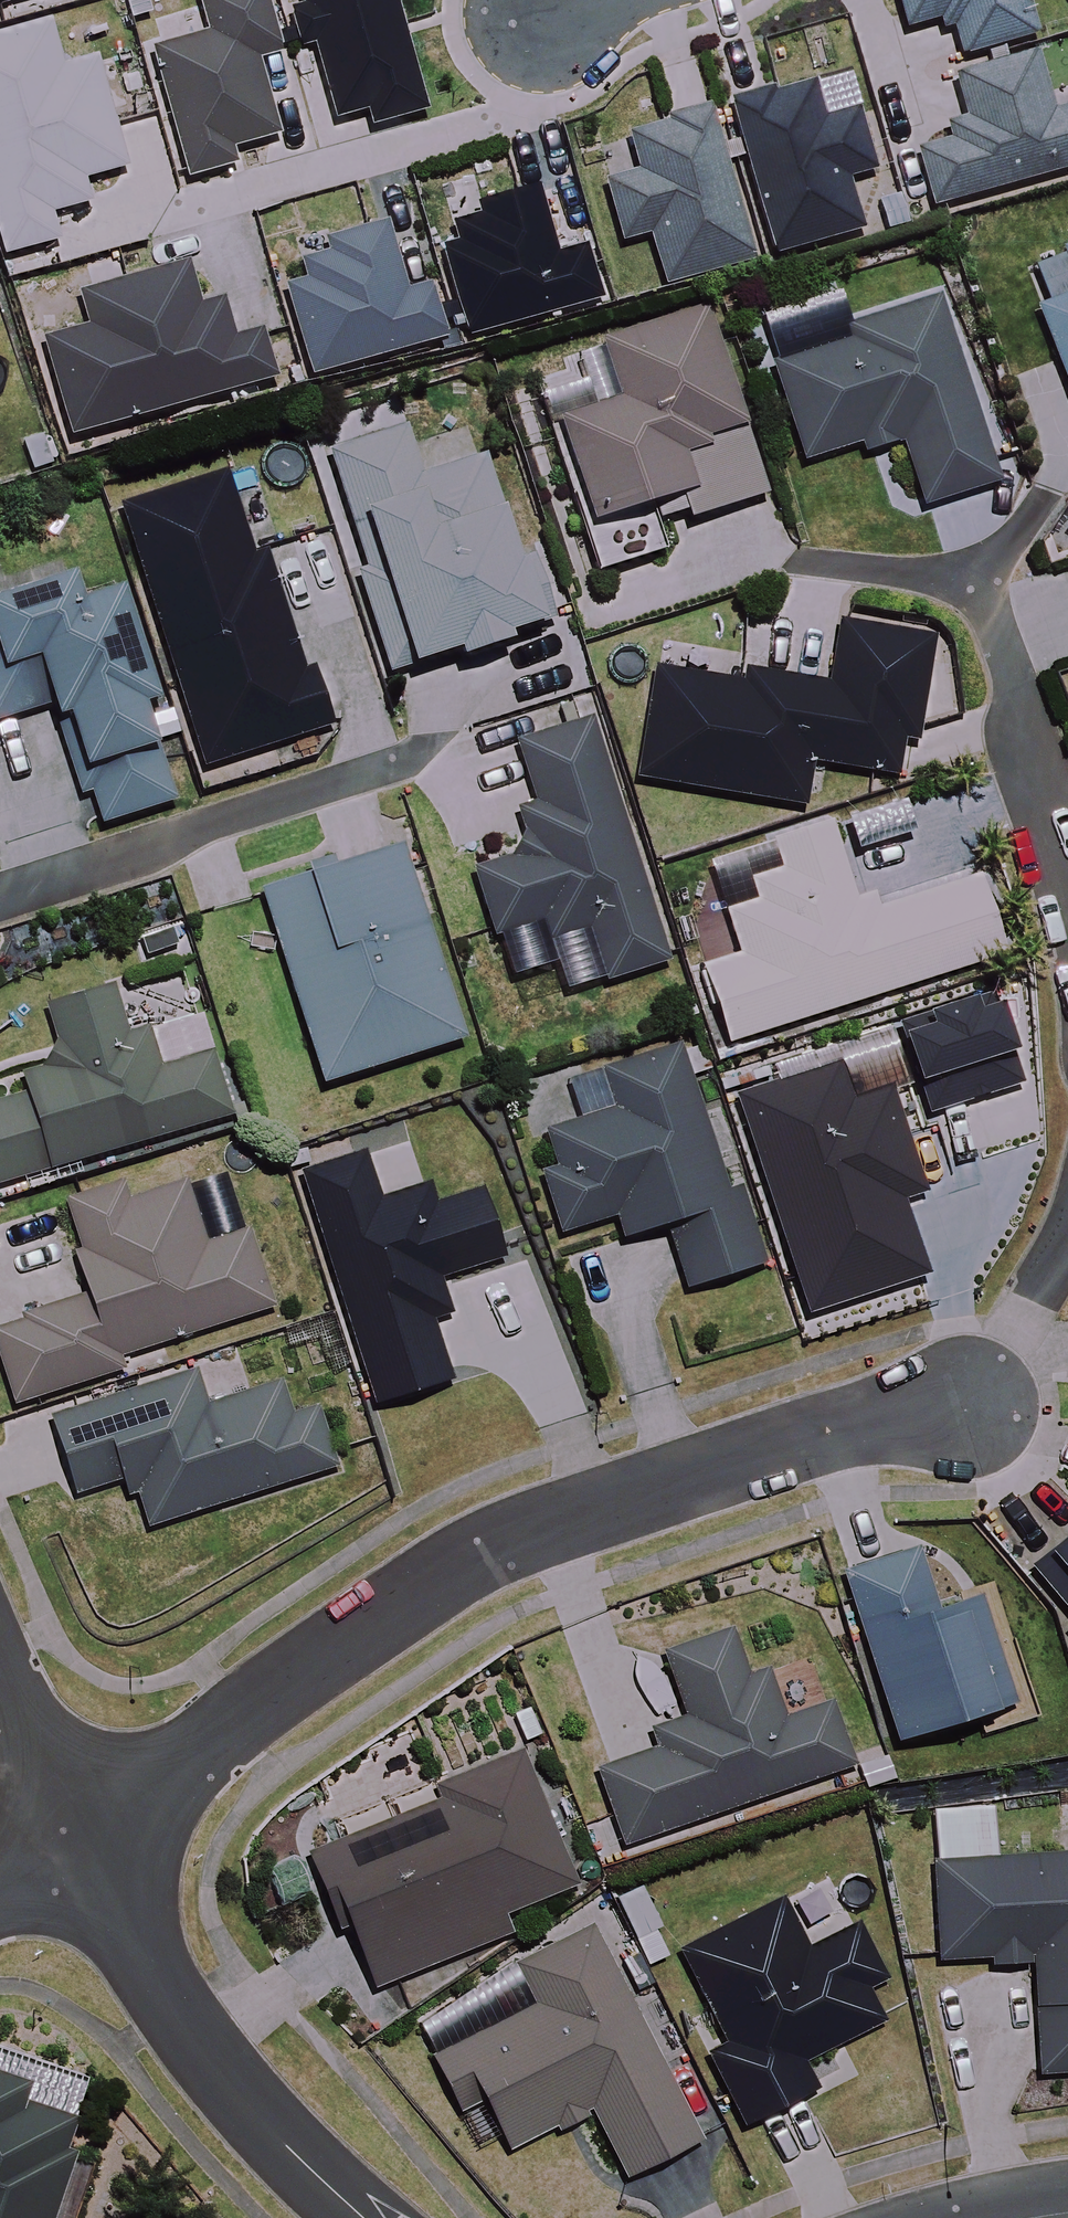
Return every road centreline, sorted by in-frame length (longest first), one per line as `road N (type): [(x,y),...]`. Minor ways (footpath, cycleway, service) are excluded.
road 1 (residential): [(965,1399),(555,1517),(487,1546),(430,1579),(81,1833)]
road 2 (residential): [(362,2217),(258,2114),(165,1992),(81,1833)]
road 3 (residential): [(992,581),(987,596),(1000,657),(1067,869)]
road 4 (residential): [(992,581),(788,551)]
road 5 (residential): [(1067,1230),(1053,1277),(965,1399)]
road 6 (residential): [(81,1833),(0,1676)]

